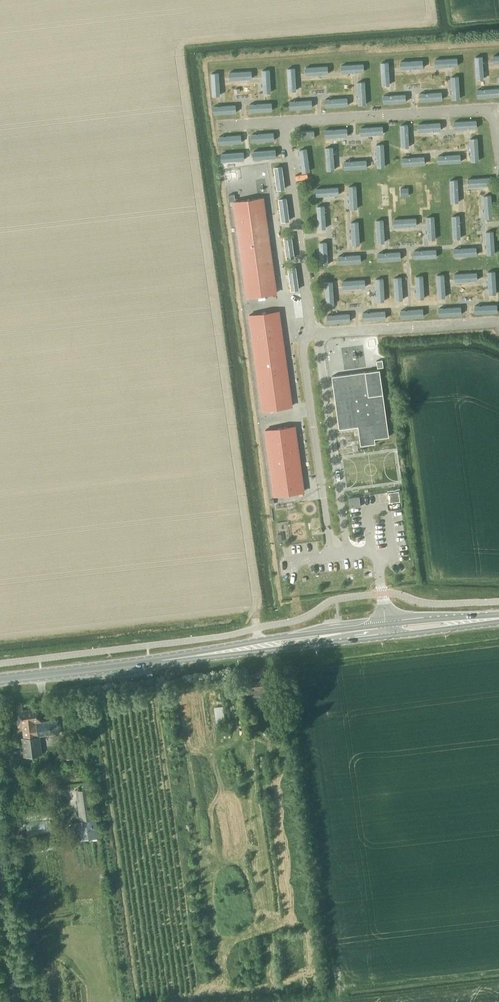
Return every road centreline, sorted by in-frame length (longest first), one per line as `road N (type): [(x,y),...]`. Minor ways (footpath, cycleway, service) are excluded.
road 1 (primary): [(498,614),(271,638),(177,658)]
road 2 (primary): [(177,658),(498,622)]
road 3 (primary): [(0,680),(177,658)]

